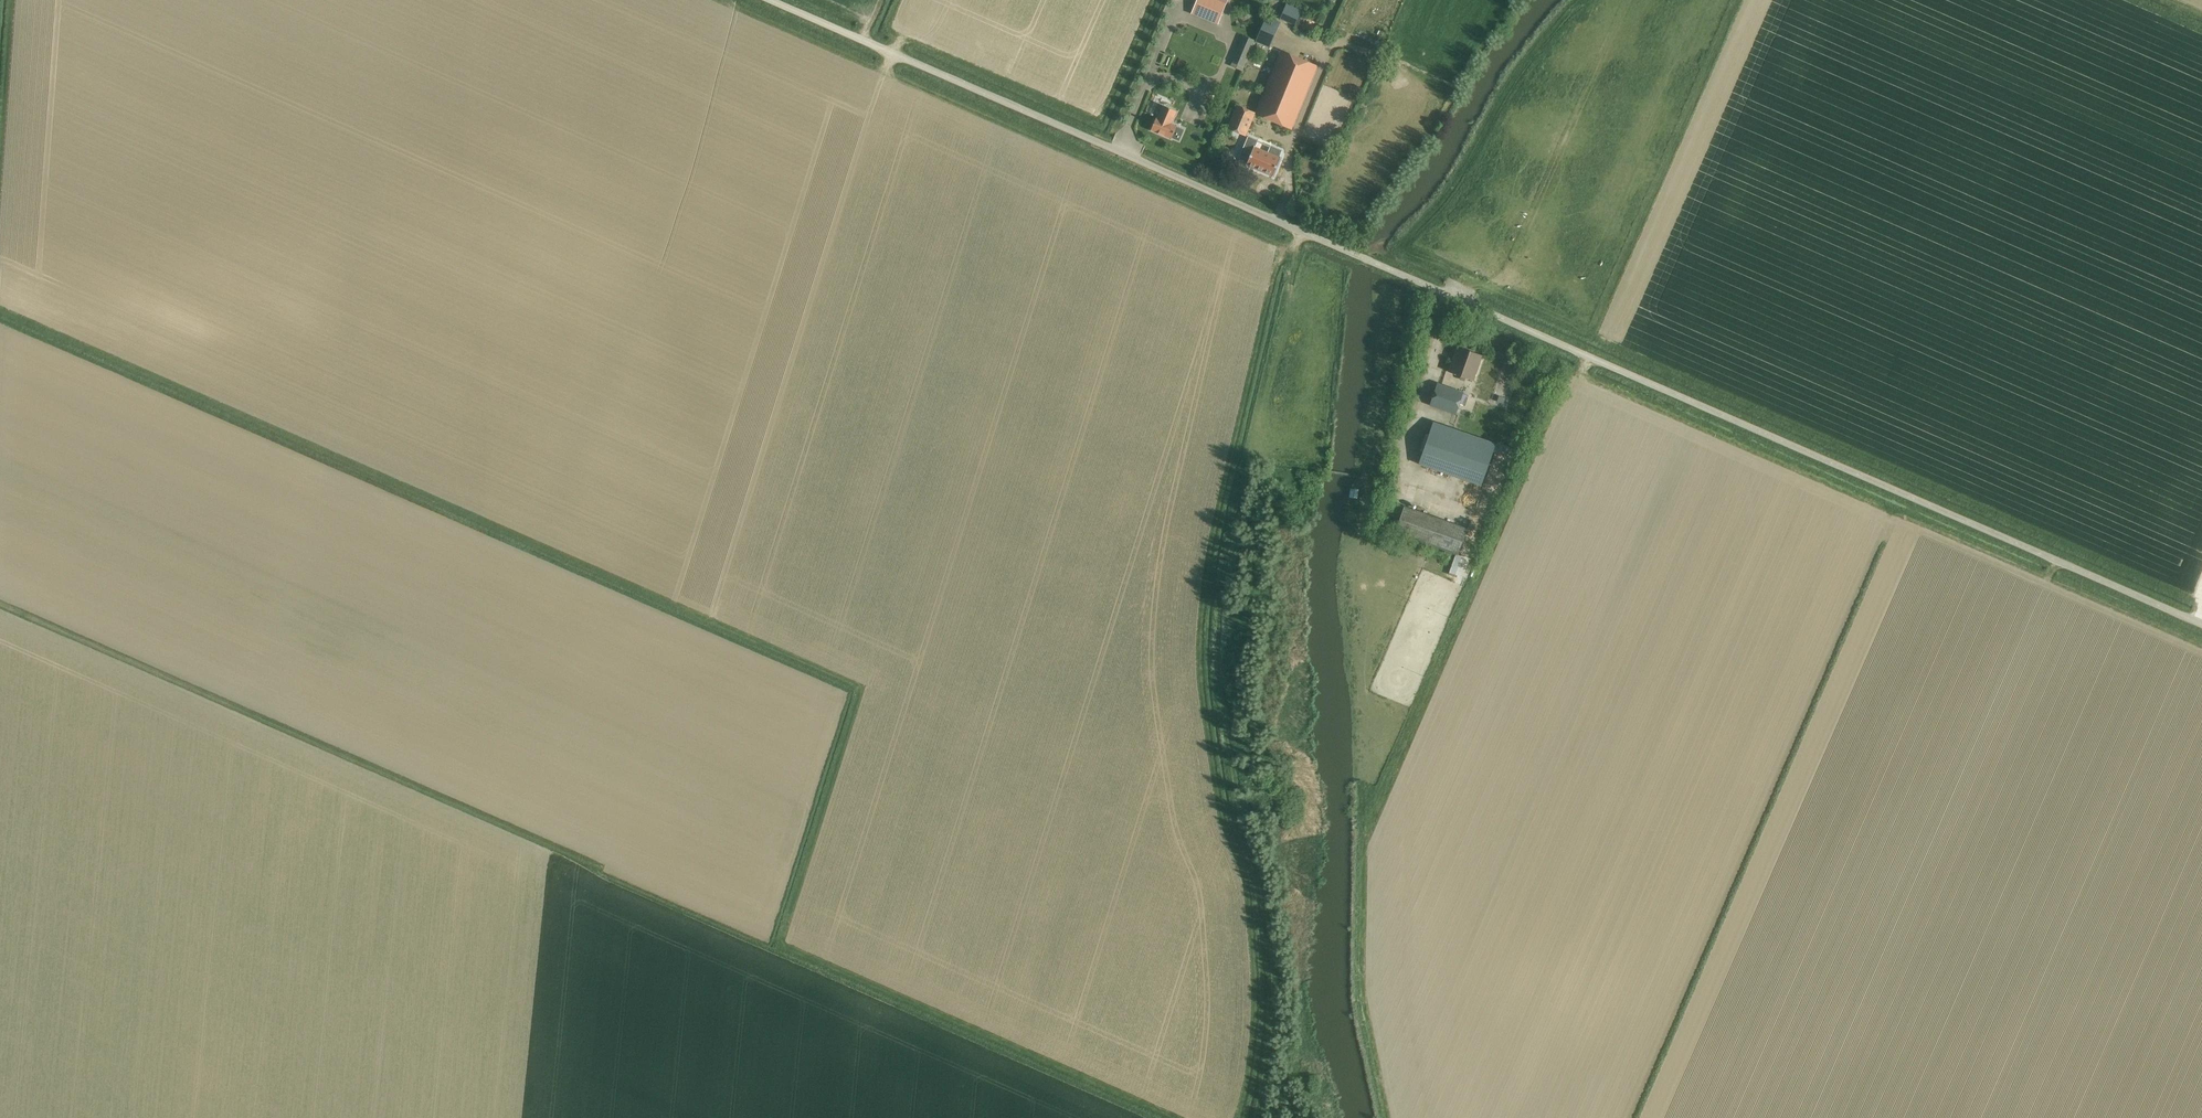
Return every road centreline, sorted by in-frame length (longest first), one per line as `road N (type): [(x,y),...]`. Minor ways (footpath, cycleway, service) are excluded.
road 1 (unclassified): [(2201,623),(769,0)]

